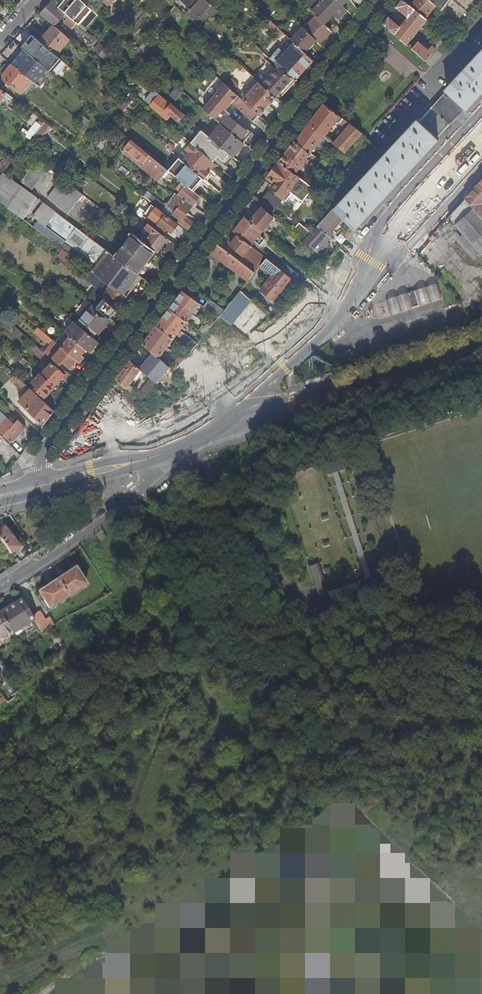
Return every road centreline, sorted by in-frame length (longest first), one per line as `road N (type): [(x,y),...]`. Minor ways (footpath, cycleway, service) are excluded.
road 1 (residential): [(386,0),(44,454)]
road 2 (residential): [(481,111),(372,237),(327,322),(297,356)]
road 3 (residential): [(297,356),(322,339),(481,165)]
road 4 (tertiary): [(481,351),(312,410),(231,418)]
road 5 (residential): [(0,589),(136,491),(155,458)]
road 6 (tertiary): [(155,458),(0,497)]

